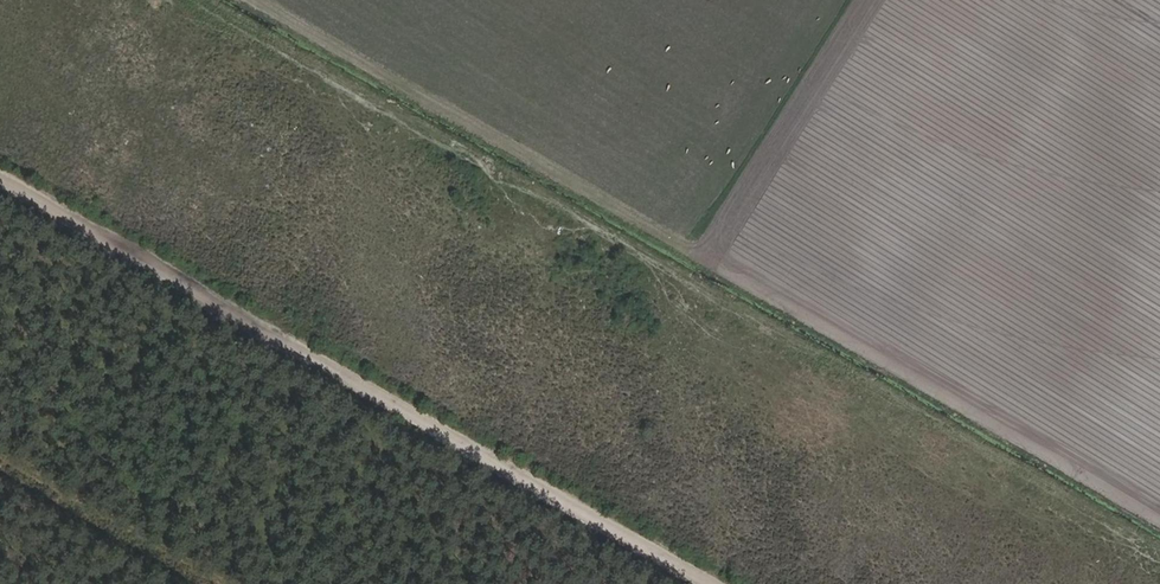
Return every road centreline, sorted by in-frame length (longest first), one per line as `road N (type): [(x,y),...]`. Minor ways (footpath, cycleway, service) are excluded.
road 1 (track): [(264,0),(1159,519)]
road 2 (track): [(706,583),(0,178)]
road 3 (track): [(806,0),(655,228)]

